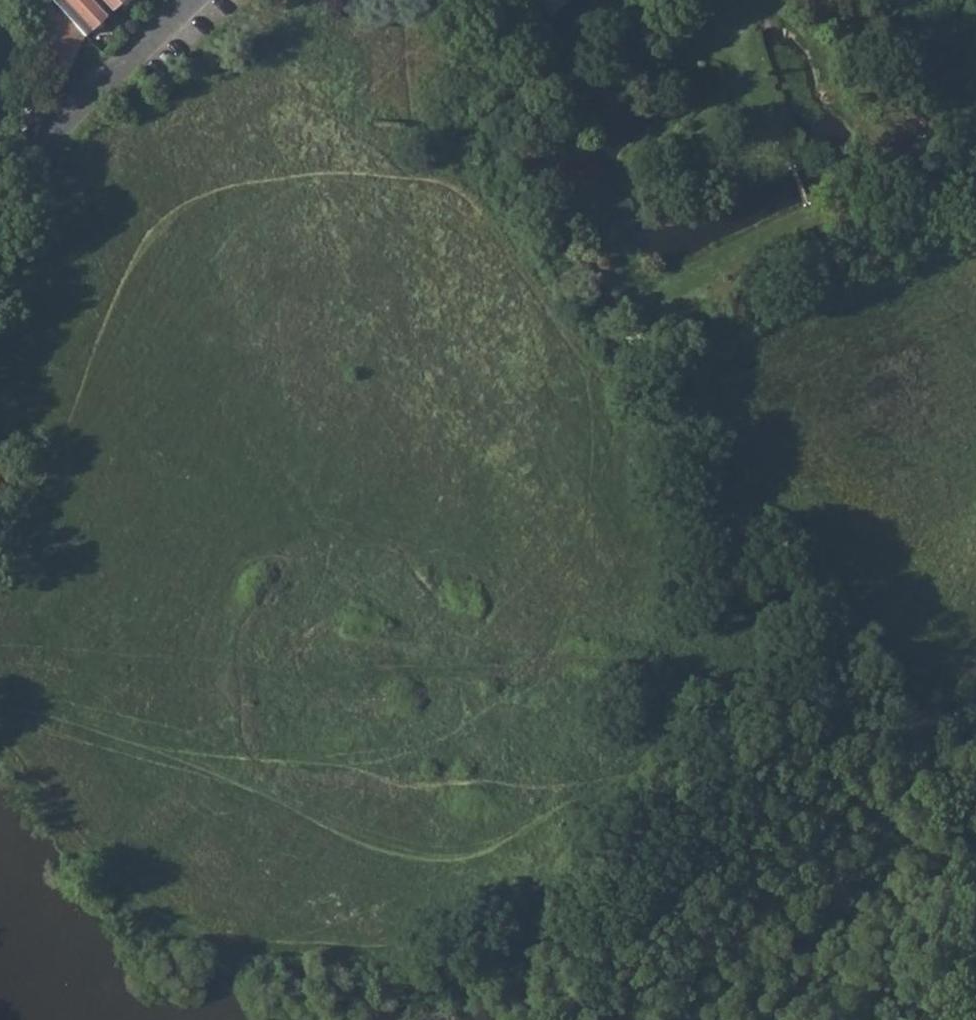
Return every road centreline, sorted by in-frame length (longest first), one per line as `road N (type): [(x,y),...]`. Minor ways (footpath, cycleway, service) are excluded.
road 1 (residential): [(0,264),(112,78),(190,0)]

